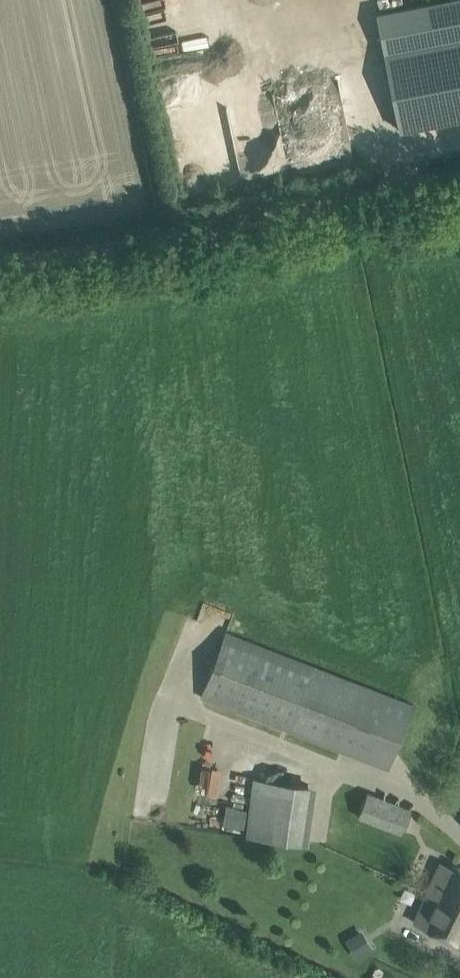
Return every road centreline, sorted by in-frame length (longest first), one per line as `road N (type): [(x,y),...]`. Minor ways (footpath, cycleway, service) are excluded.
road 1 (unclassified): [(459,179),(0,260)]

